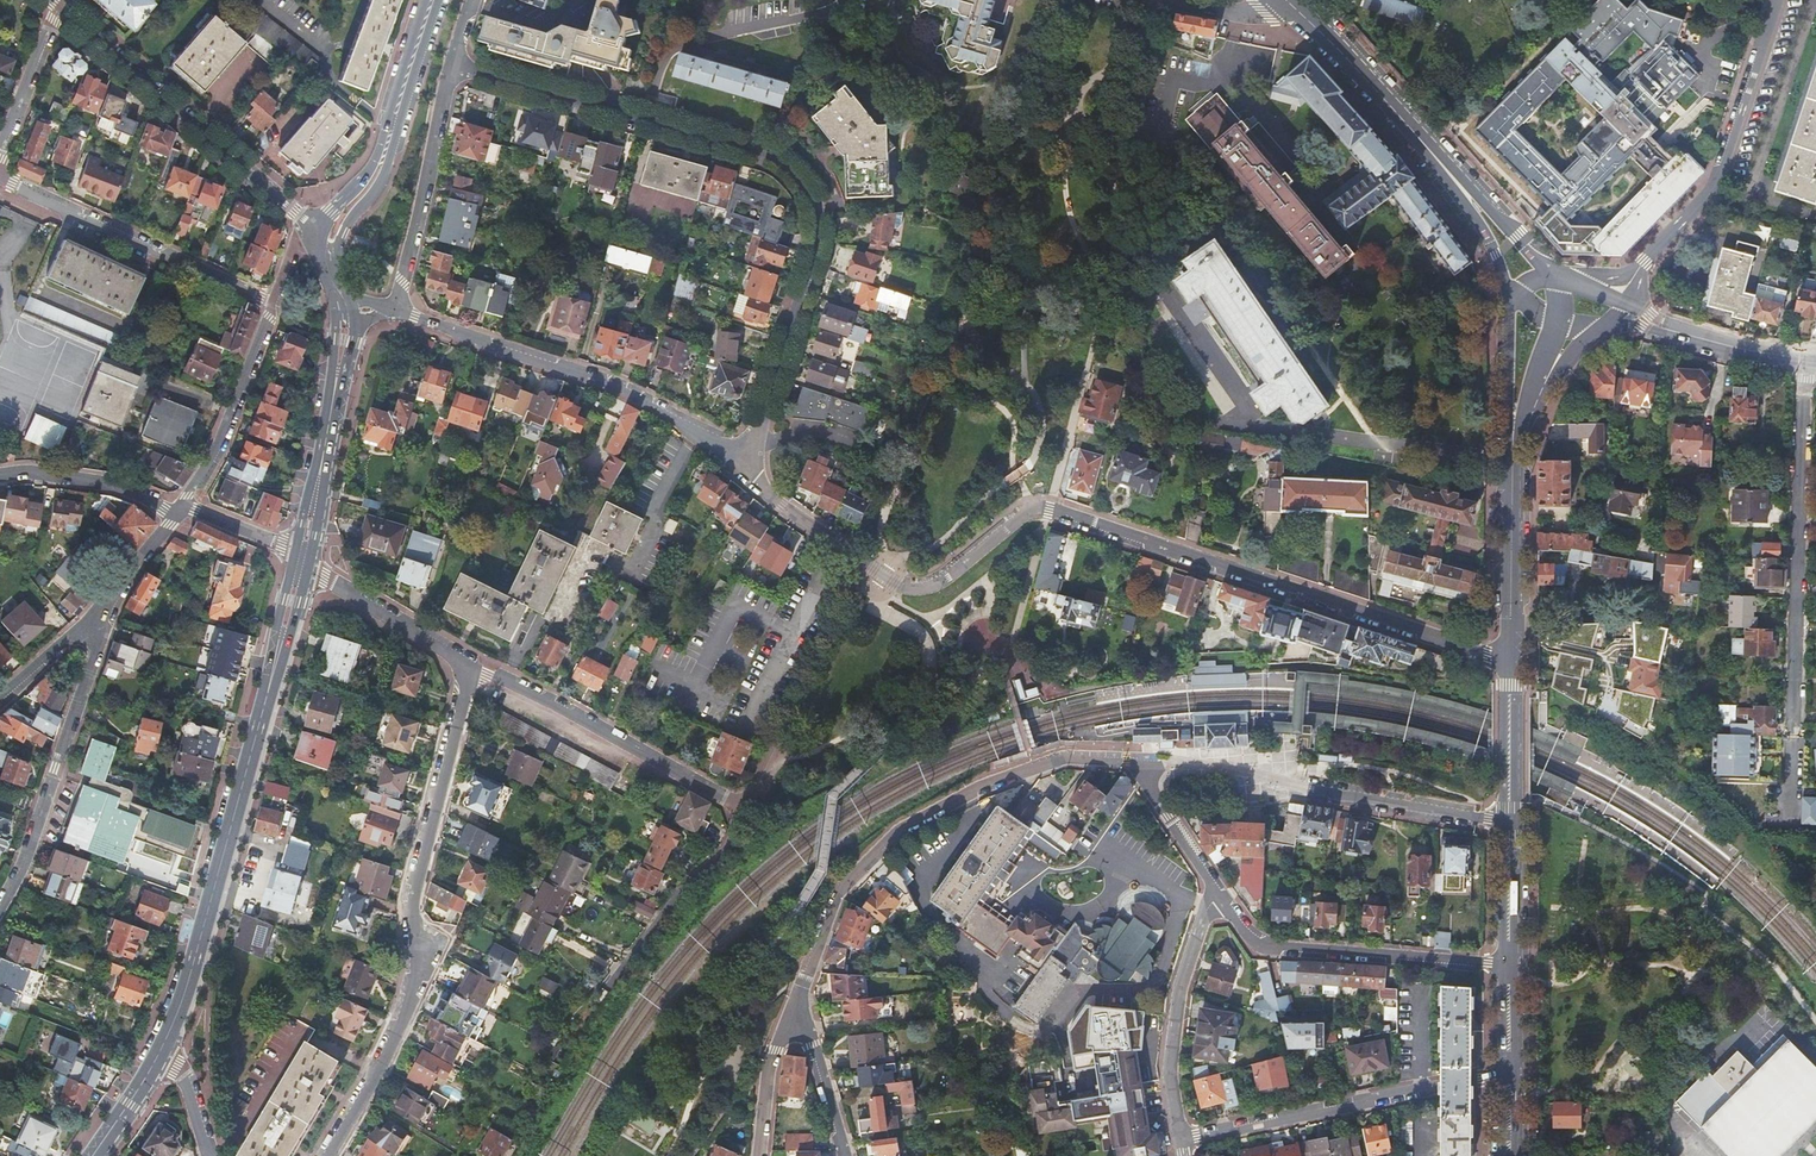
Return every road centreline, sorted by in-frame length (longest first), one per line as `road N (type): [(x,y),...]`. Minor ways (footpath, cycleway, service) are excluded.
road 1 (residential): [(1509,680),(1486,658),(1044,508),(1021,513),(926,588),(897,585),(736,466)]
road 2 (residential): [(449,65),(781,158),(800,173),(816,210),(811,269),(736,466)]
road 3 (residential): [(464,666),(743,806),(725,848),(685,884),(602,992)]
road 4 (residential): [(328,1155),(381,1066),(414,977),(413,902),(464,666)]
road 5 (secondary): [(173,1037),(301,560)]
road 6 (tertiary): [(1134,764),(1042,765),(890,839),(836,892),(795,1004)]
road 7 (tertiary): [(1510,821),(1211,768),(1134,764)]
road 8 (residential): [(736,466),(669,415),(605,382),(395,312)]
road 9 (unclassified): [(324,253),(292,212),(59,5)]
road 10 (residential): [(1179,1140),(1505,1074)]
road 11 (unclassified): [(1504,964),(1272,947),(1249,935),(1214,883)]
road 12 (residential): [(1775,0),(1718,180),(1635,279)]
road 13 (residential): [(0,181),(271,301)]
road 14 (residential): [(86,621),(94,649),(89,676),(60,763),(0,895)]
road 15 (secondary): [(1479,208),(1282,0)]
road 16 (secondary): [(432,0),(380,165),(324,253)]
road 17 (residential): [(1214,883),(1177,997),(1168,1071),(1179,1140)]
road 18 (secondary): [(301,560),(344,341),(343,300)]
road 19 (secondary): [(1509,680),(1512,420)]
road 20 (residential): [(449,65),(395,312)]
road 21 (residential): [(271,301),(218,448),(179,510)]
road 22 (residential): [(464,666),(301,560)]
road 23 (tertiary): [(1806,362),(1623,312)]
road 24 (residential): [(179,510),(119,488),(33,474),(0,479)]
road 25 (residential): [(59,5),(0,173)]
road 26 (tertiary): [(795,1004),(843,1155)]
road 27 (residential): [(795,1004),(767,1064),(756,1155)]
road 28 (tertiary): [(86,621),(179,510)]
road 29 (unclassified): [(1214,883),(1134,764)]
road 30 (secondary): [(1504,964),(1510,821)]
road 31 (secondary): [(94,1155),(173,1037)]
road 32 (secondary): [(1510,821),(1509,680)]
road 33 (tertiary): [(301,560),(282,544),(179,510)]
road 34 (secondary): [(1513,296),(1512,420)]
road 35 (residential): [(209,1155),(173,1037)]

